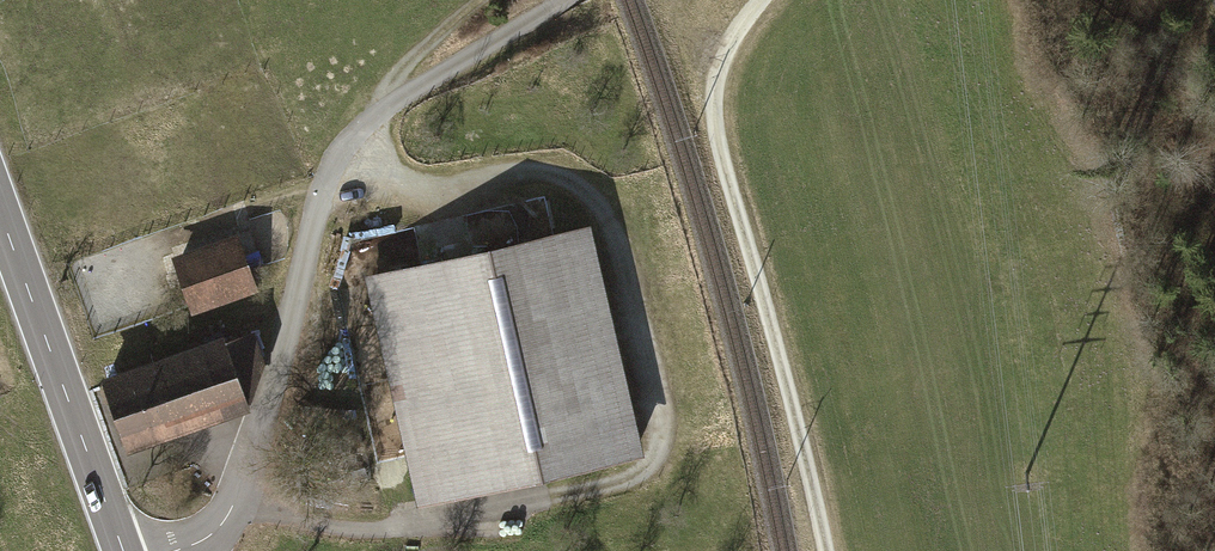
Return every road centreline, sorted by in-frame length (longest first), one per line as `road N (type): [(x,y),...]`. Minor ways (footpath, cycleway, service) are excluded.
road 1 (track): [(238,504),(324,530),(399,531),(632,483),(657,462),(667,414),(607,216),(570,180),(526,170),(392,185),(334,169)]
road 2 (track): [(816,550),(715,124),(718,72),(766,0)]
road 3 (primary): [(122,550),(0,218)]
road 4 (track): [(564,0),(381,112),(334,169)]
road 5 (track): [(485,0),(399,76),(381,112)]

